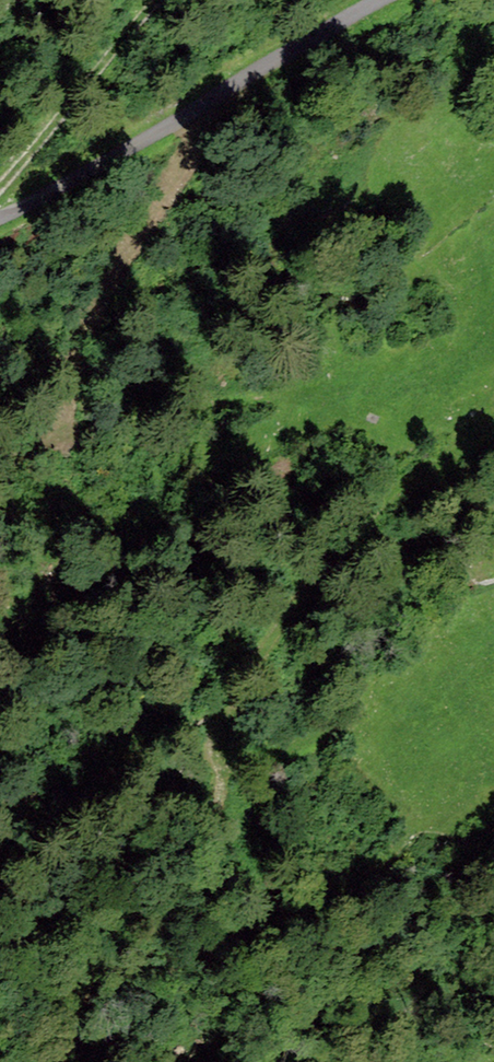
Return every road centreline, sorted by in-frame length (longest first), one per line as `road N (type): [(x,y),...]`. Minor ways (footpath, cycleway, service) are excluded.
road 1 (unclassified): [(380,0),(0,216)]
road 2 (track): [(213,720),(348,535),(413,476),(451,460),(493,410)]
road 3 (track): [(0,188),(149,0)]
road 4 (track): [(219,768),(348,723)]

